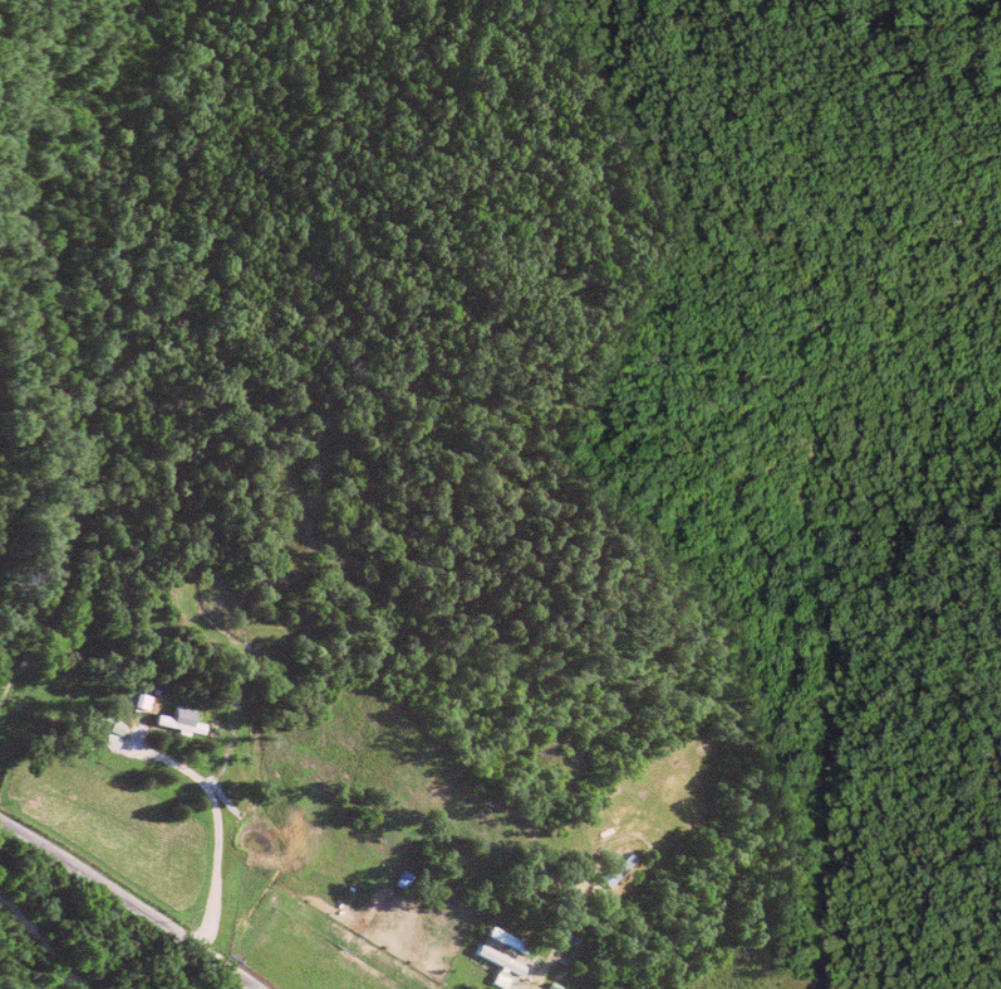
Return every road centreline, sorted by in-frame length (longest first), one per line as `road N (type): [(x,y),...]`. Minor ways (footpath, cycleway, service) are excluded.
road 1 (residential): [(262,988),(0,819)]

